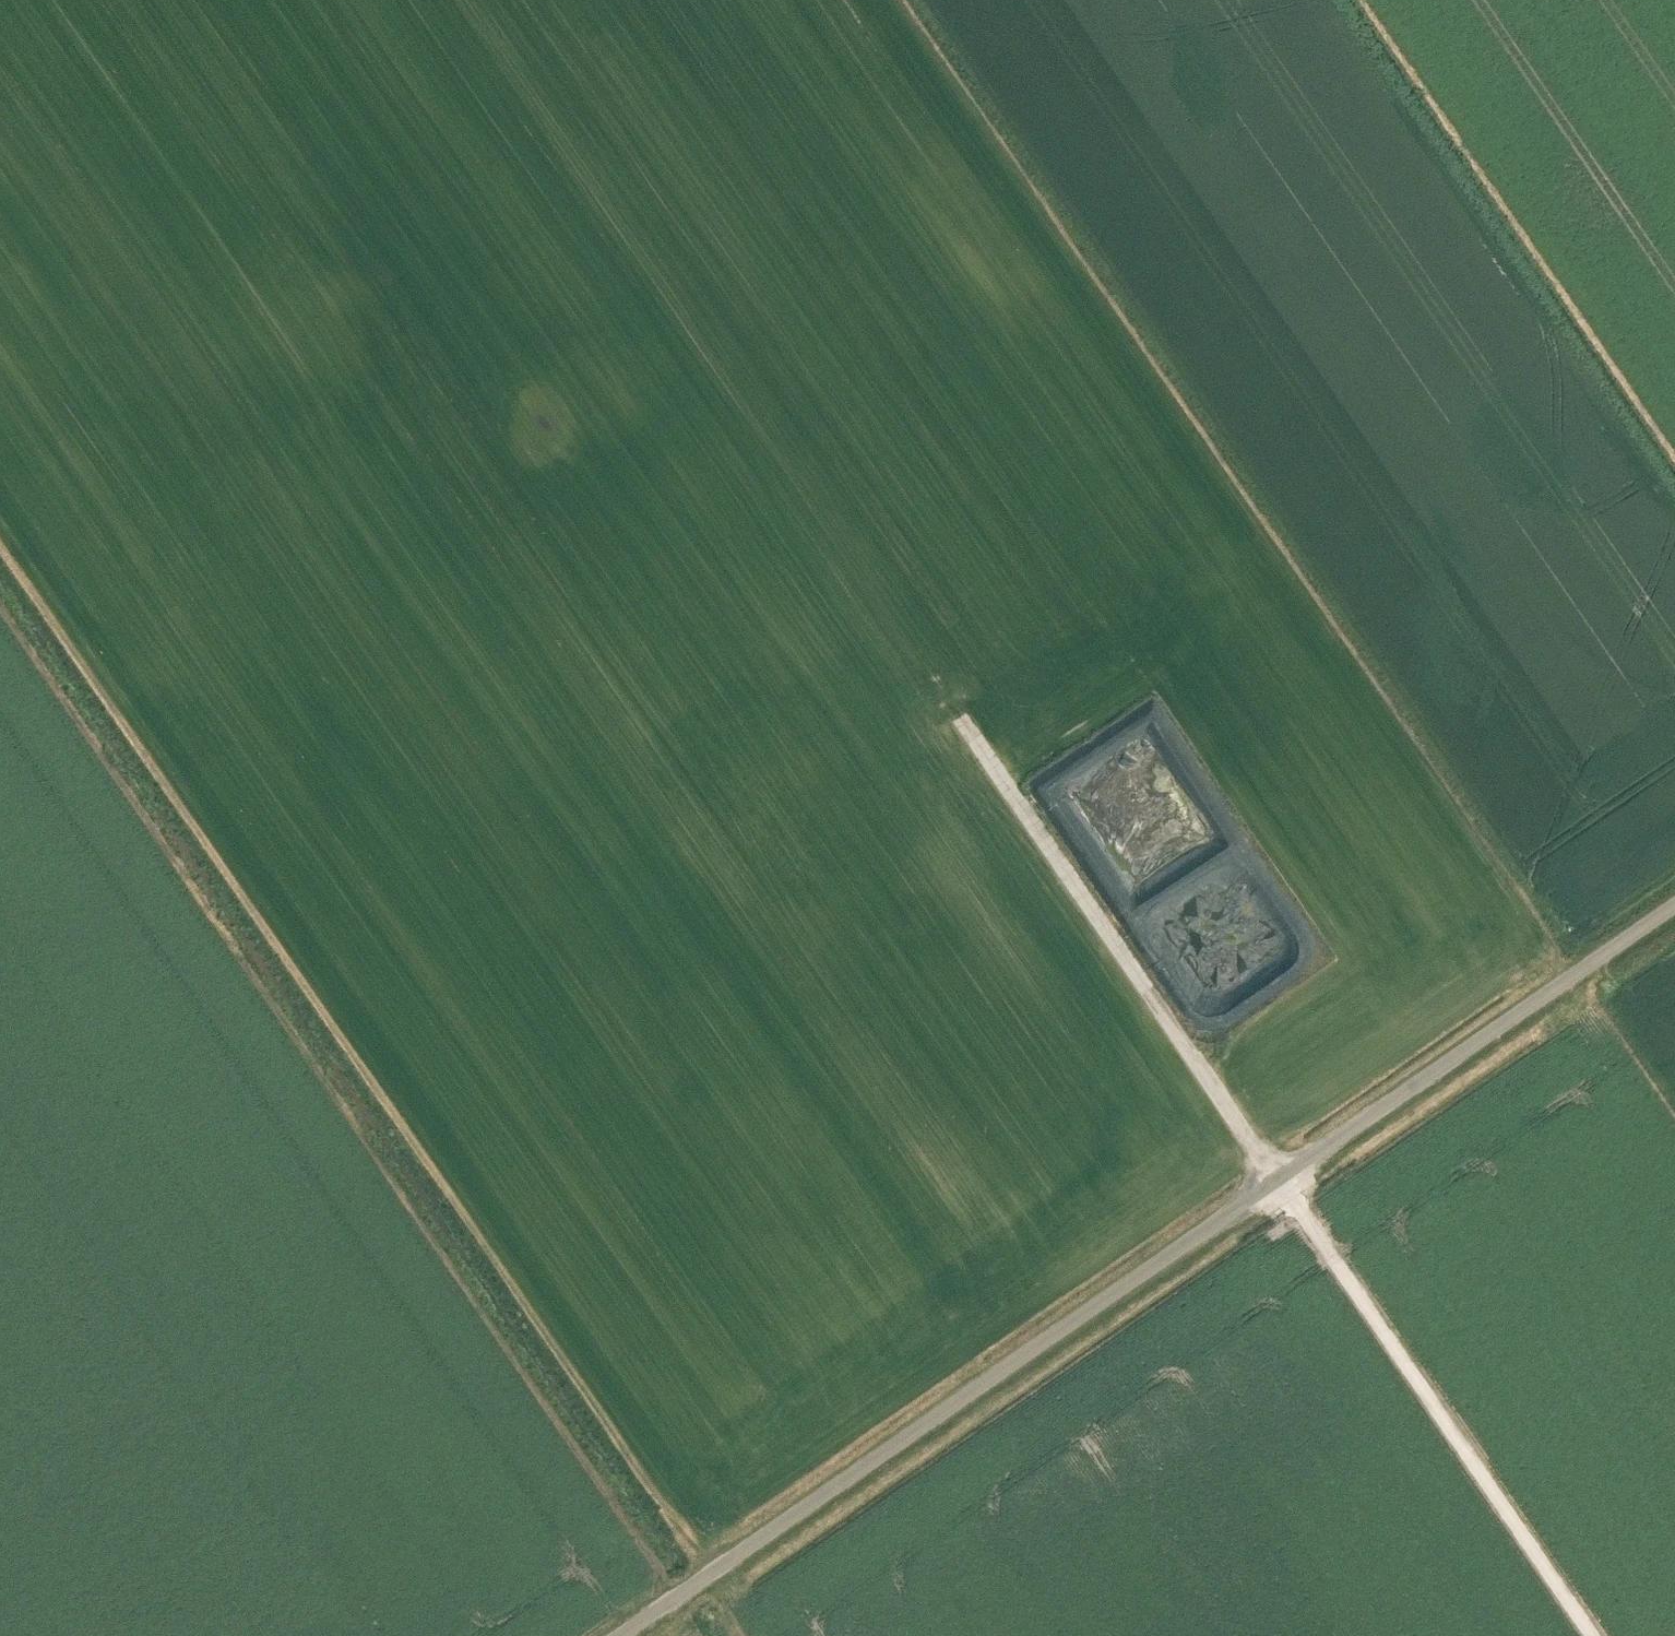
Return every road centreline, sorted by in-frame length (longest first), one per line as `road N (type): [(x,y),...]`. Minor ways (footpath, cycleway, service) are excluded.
road 1 (unclassified): [(616,1635),(1674,903)]
road 2 (track): [(1591,1635),(1279,1177)]

